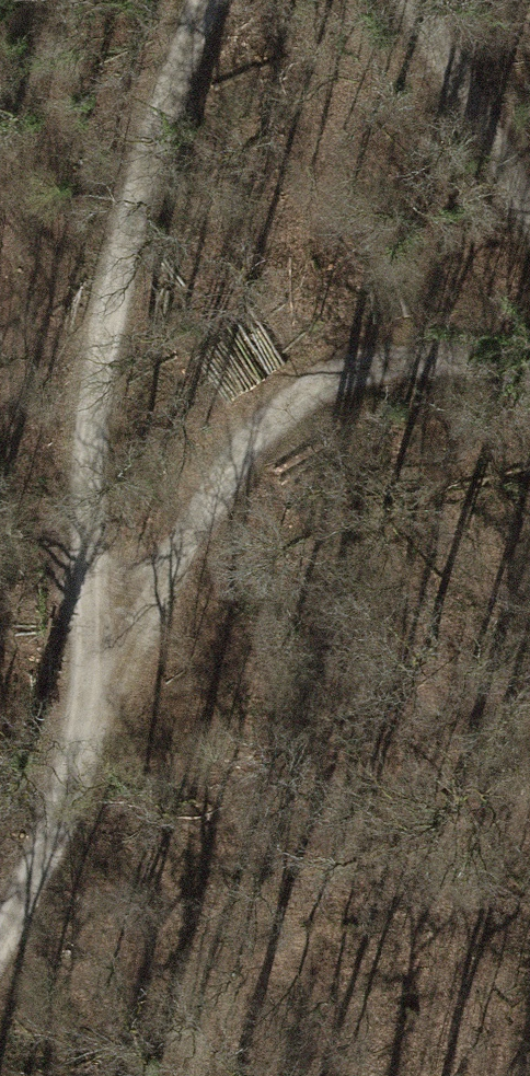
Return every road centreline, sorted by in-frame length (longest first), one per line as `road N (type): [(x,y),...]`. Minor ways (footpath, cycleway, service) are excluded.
road 1 (track): [(203,0),(122,238),(85,448),(108,694),(54,832),(0,937)]
road 2 (track): [(108,694),(237,457),(300,394),(375,366),(476,361),(529,369)]
road 3 (track): [(414,0),(529,223)]

